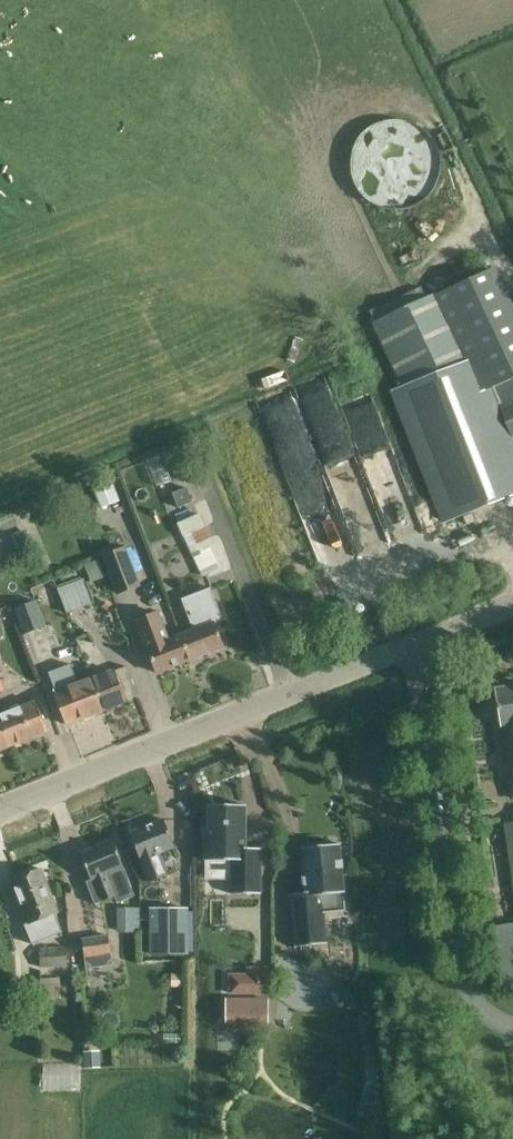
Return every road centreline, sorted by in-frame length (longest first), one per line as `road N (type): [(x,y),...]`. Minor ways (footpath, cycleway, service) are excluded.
road 1 (unclassified): [(0,807),(512,604)]

